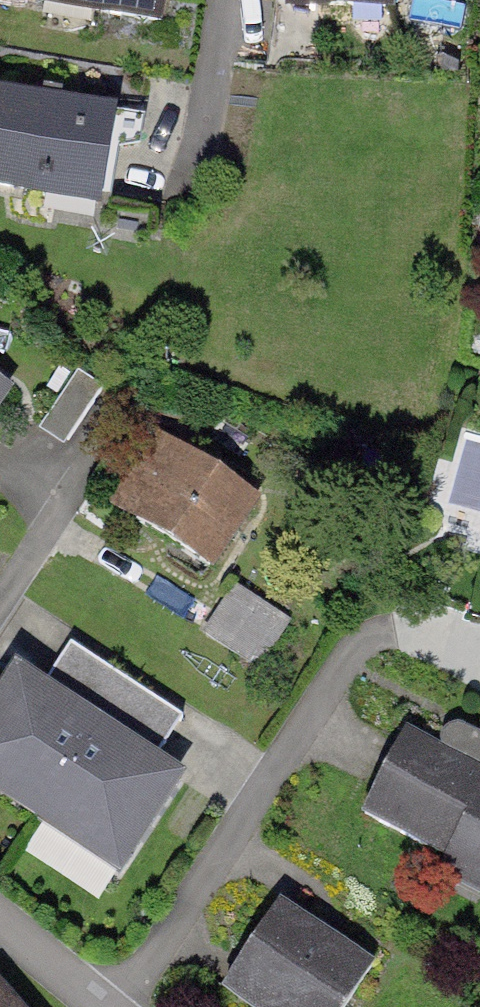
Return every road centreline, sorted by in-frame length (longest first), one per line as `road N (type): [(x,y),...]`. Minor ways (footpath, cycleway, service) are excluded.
road 1 (residential): [(93,1006),(0,925)]

